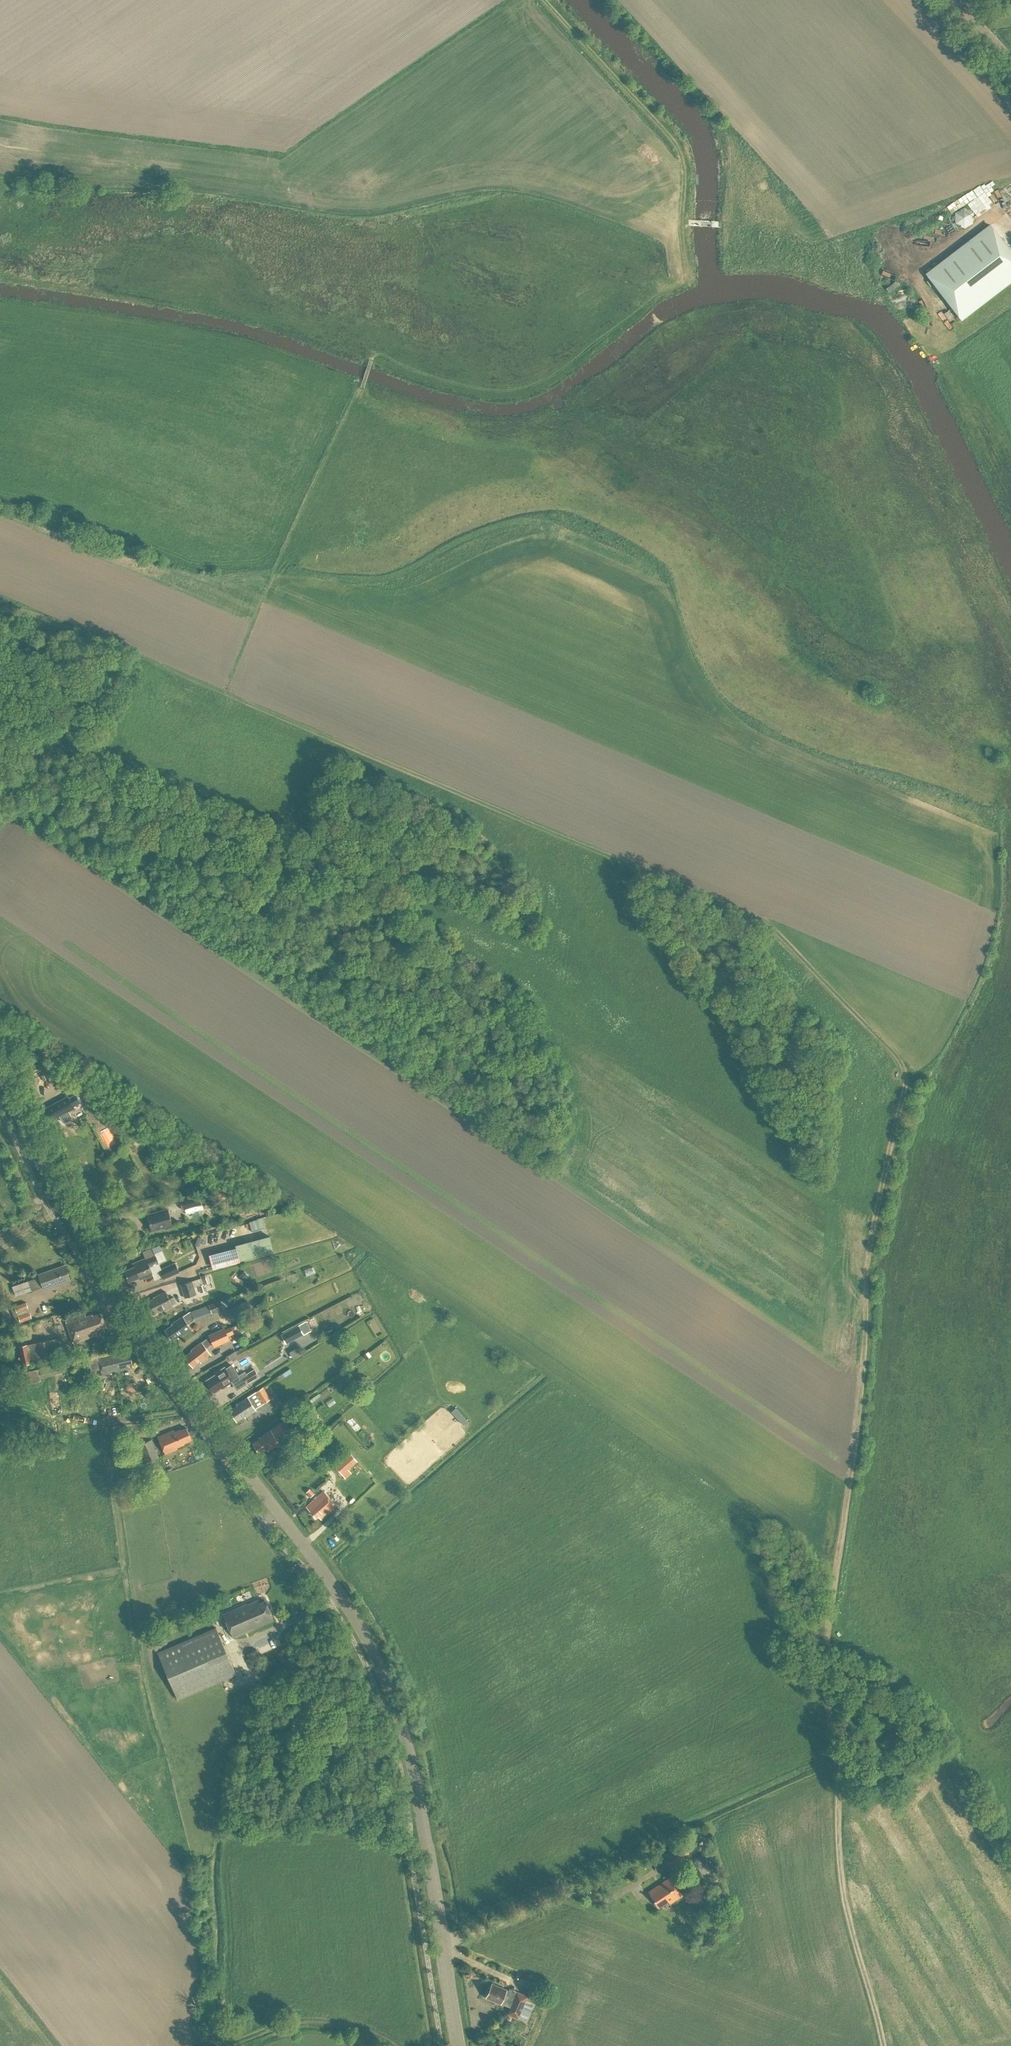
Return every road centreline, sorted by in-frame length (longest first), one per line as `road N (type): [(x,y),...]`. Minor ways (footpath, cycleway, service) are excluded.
road 1 (track): [(884,2045),(841,1879),(825,1681),(869,1256),(904,1083),(896,1052),(760,921),(220,691)]
road 2 (secondary): [(458,2045),(410,1759),(375,1658),(314,1559),(116,1303),(0,1082)]
road 3 (track): [(687,268),(682,156),(545,0)]
road 4 (track): [(220,691),(98,639),(0,610)]

